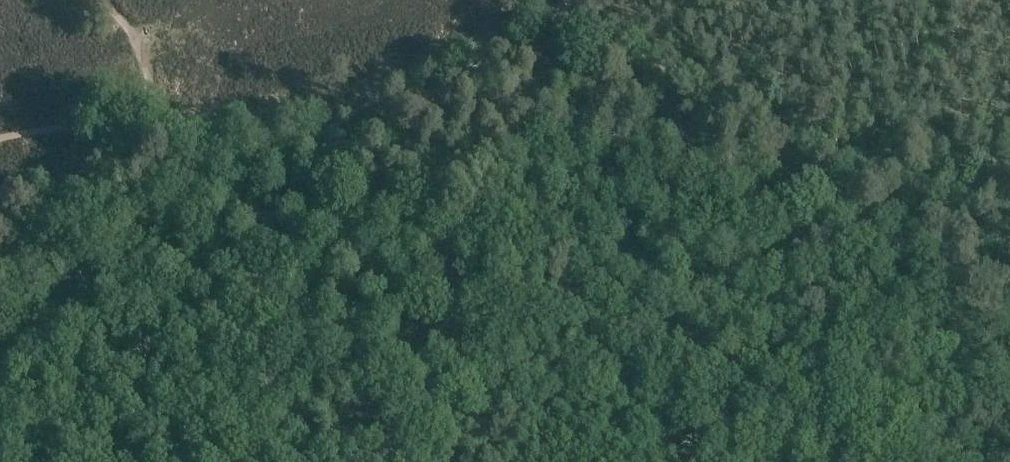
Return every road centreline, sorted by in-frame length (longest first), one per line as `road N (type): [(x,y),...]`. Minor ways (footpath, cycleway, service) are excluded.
road 1 (track): [(506,157),(831,176),(1009,275)]
road 2 (track): [(336,461),(435,302),(506,157)]
road 3 (track): [(186,206),(322,171),(506,157)]
road 4 (track): [(506,157),(574,0)]

